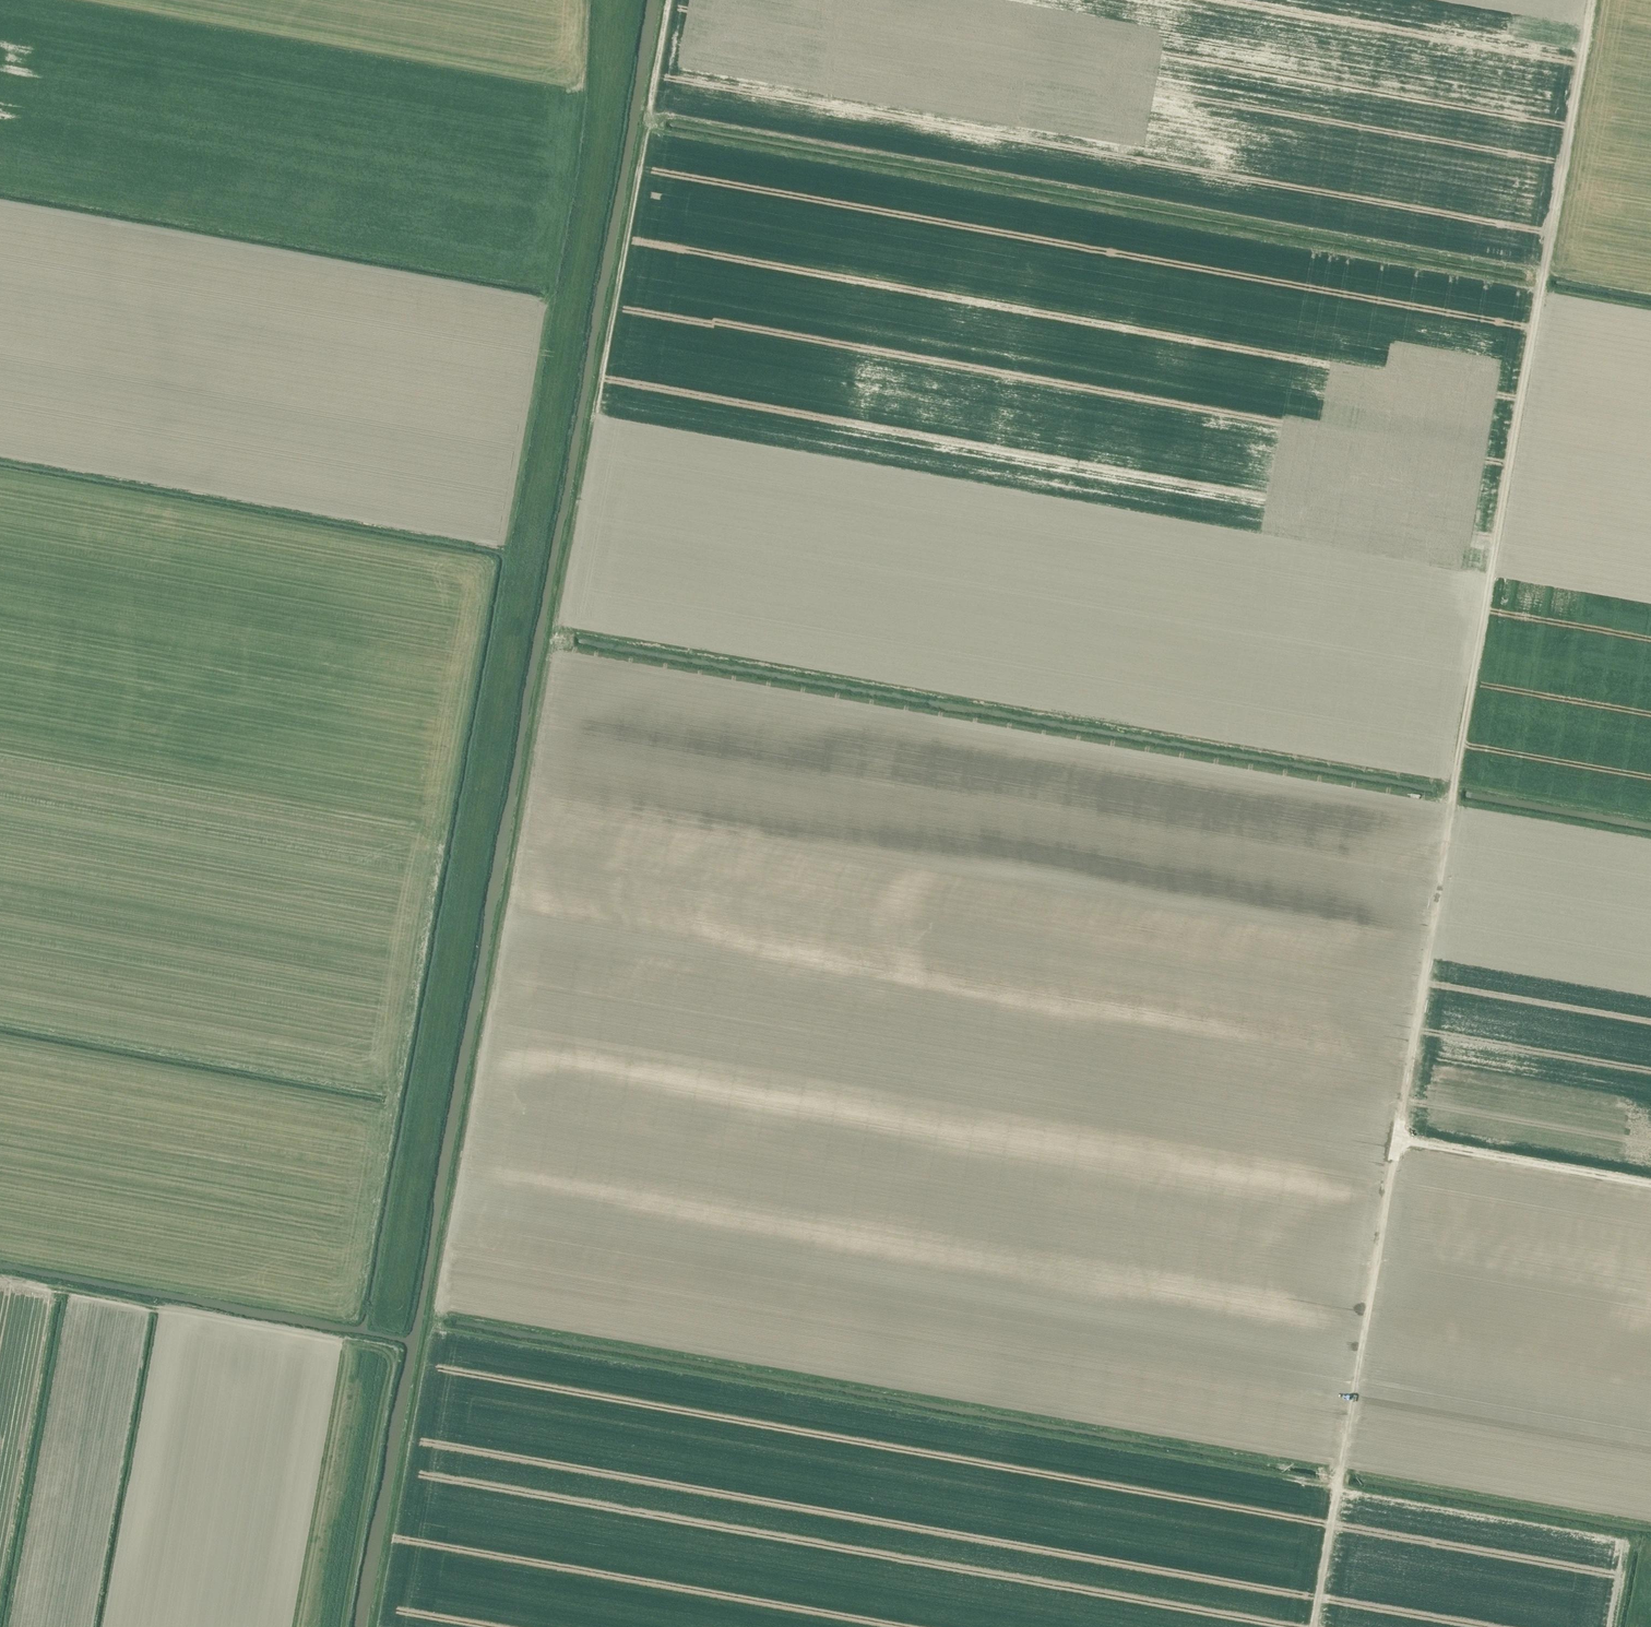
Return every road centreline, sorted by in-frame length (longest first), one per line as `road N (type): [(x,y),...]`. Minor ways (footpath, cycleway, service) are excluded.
road 1 (track): [(401,1321),(635,0)]
road 2 (track): [(1650,1184),(1426,1142)]

